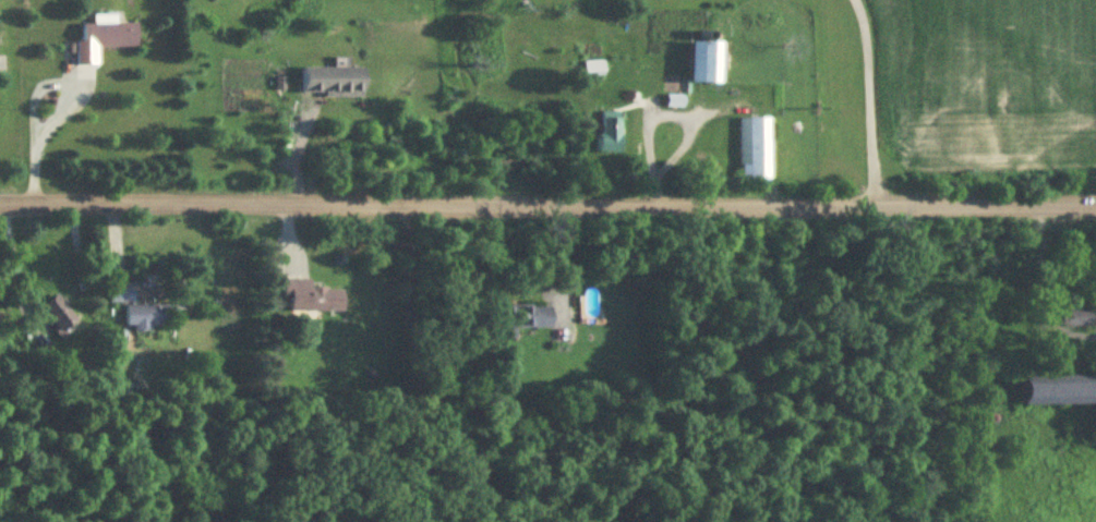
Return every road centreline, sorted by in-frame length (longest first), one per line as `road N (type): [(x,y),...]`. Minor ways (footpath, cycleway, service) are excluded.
road 1 (residential): [(0,198),(1095,195)]

